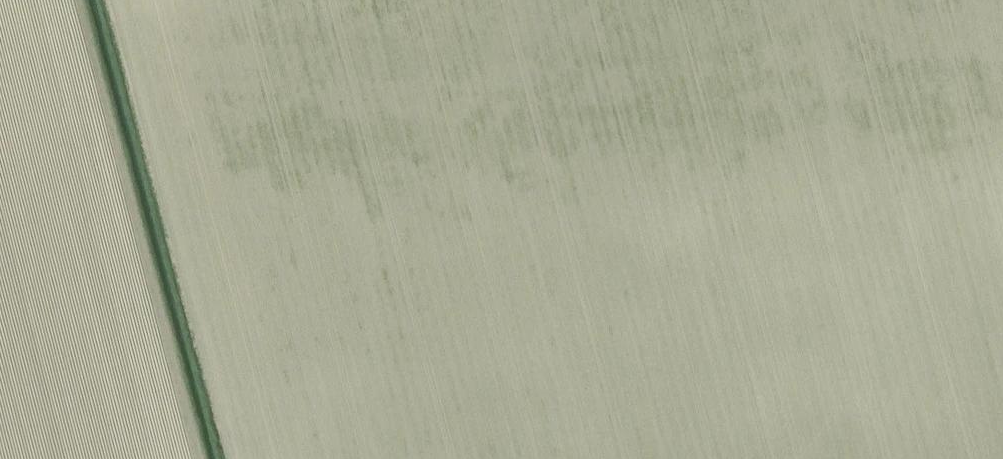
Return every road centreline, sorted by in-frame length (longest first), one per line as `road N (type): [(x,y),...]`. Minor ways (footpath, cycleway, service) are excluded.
road 1 (track): [(230,458),(113,0)]

